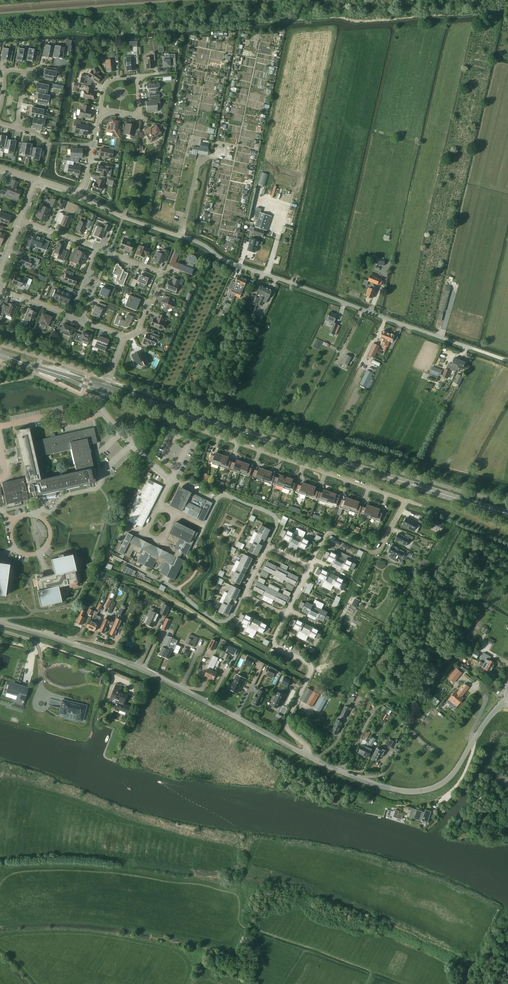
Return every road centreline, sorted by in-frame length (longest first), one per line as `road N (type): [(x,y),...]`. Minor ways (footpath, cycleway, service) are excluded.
road 1 (unclassified): [(474,349),(242,267),(78,194)]
road 2 (residential): [(125,437),(160,416),(405,501),(378,550),(365,550)]
road 3 (unclassified): [(308,756),(138,667),(0,624)]
road 4 (primary): [(480,505),(160,406)]
road 5 (unclassified): [(331,768),(398,791),(426,791),(457,770),(504,701)]
road 6 (unclassified): [(308,756),(286,725),(312,669),(272,643)]
road 7 (residential): [(285,617),(245,596),(268,547),(309,566)]
road 8 (residential): [(125,336),(138,332),(163,274),(109,252)]

